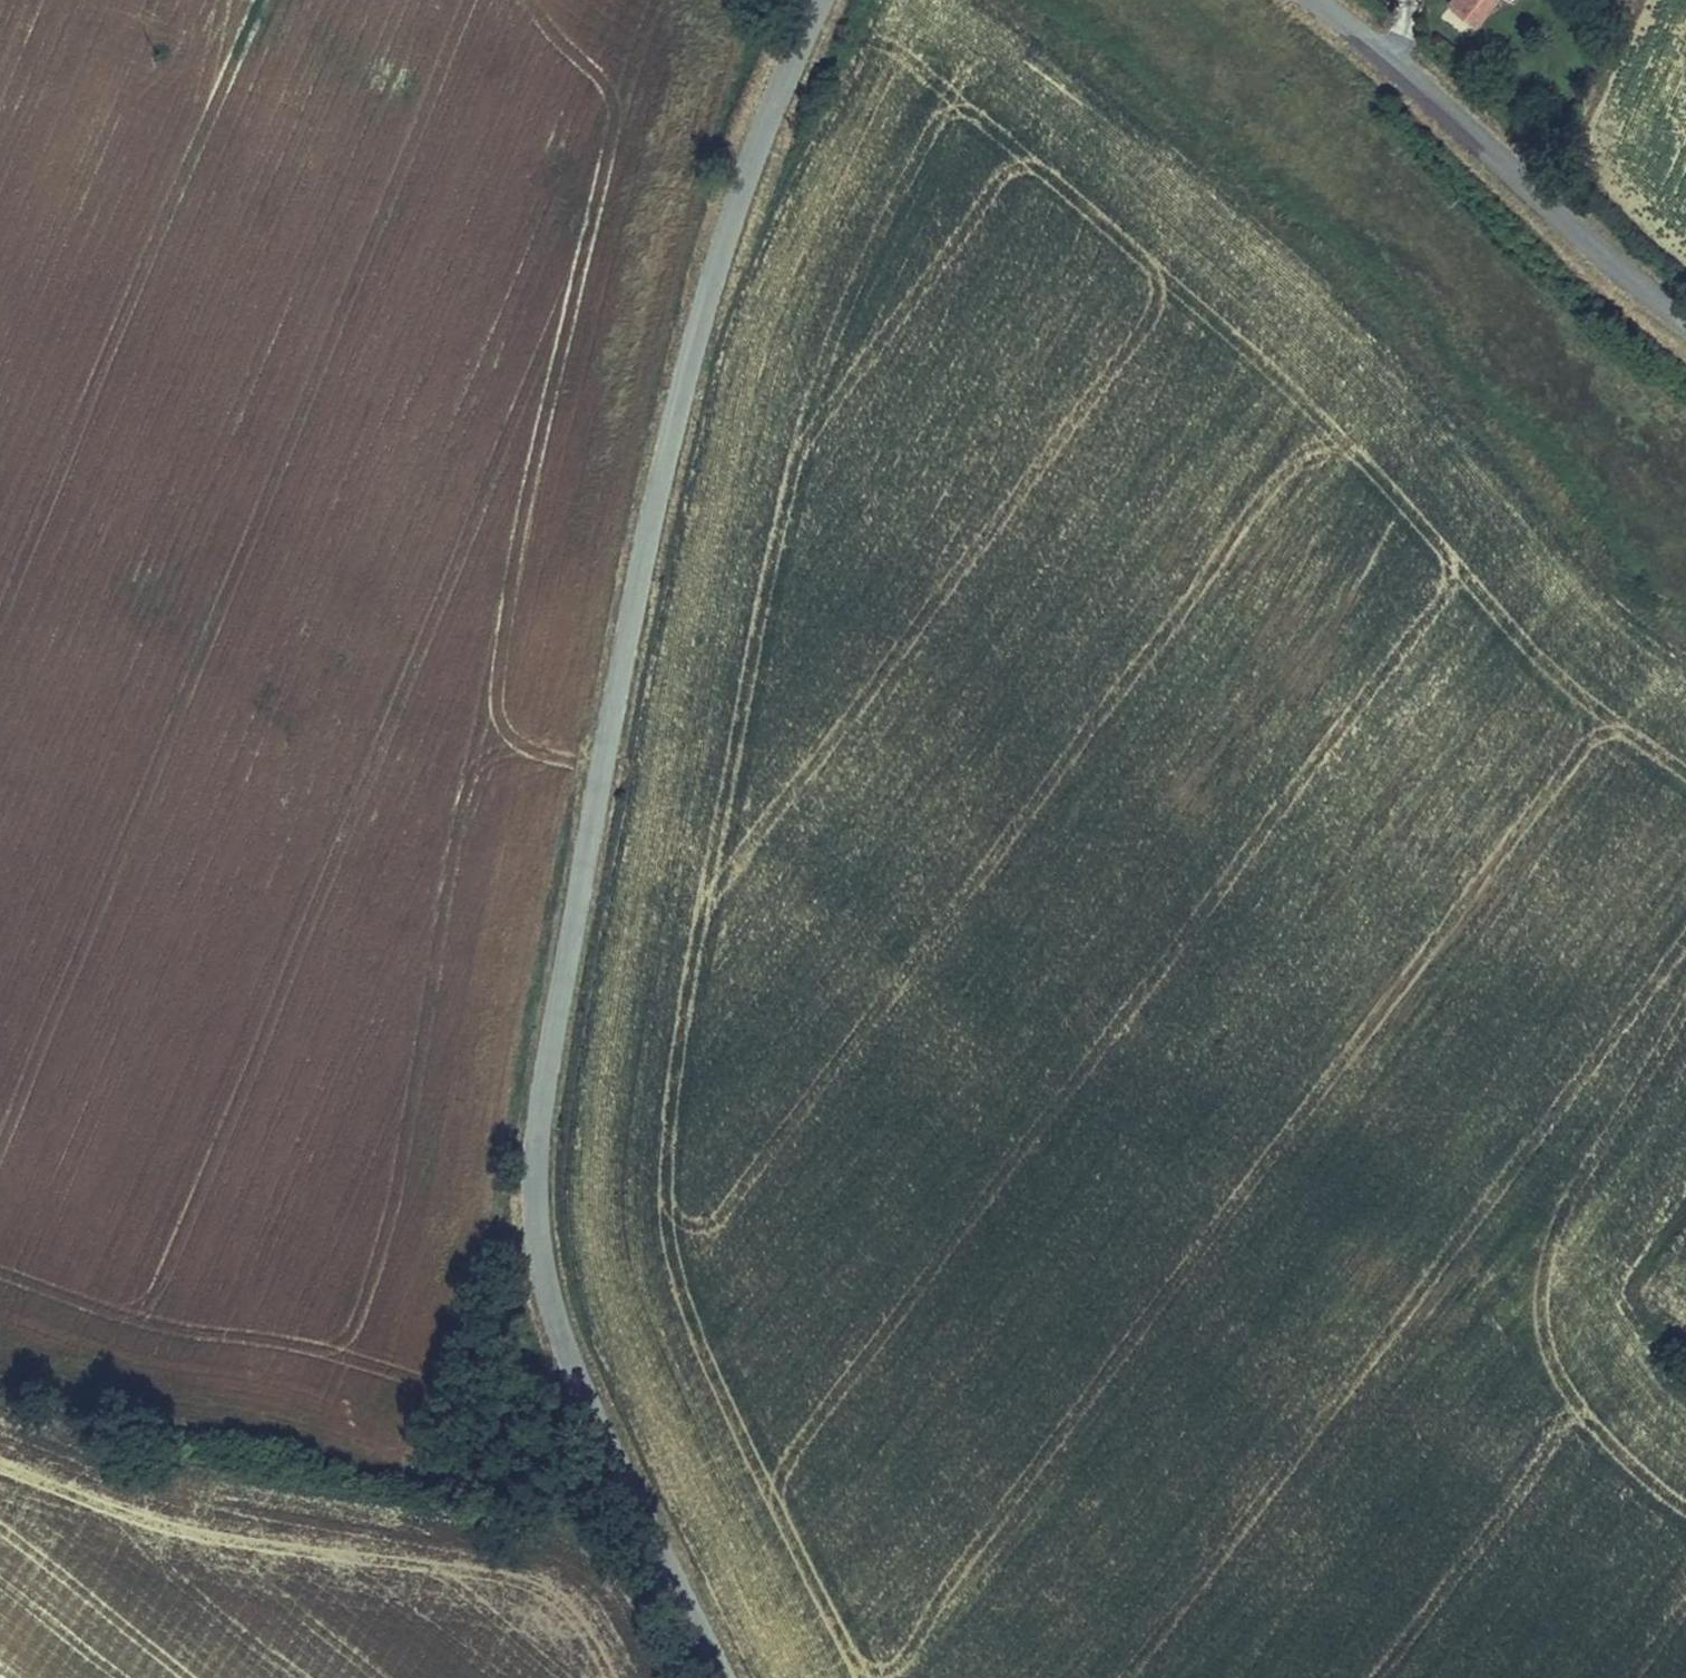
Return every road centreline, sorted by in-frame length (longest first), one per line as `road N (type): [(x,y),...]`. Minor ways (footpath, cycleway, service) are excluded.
road 1 (tertiary): [(722,1677),(569,1367),(531,1247),(532,1093),(716,225),(820,0)]
road 2 (tertiary): [(1685,315),(1317,0)]

